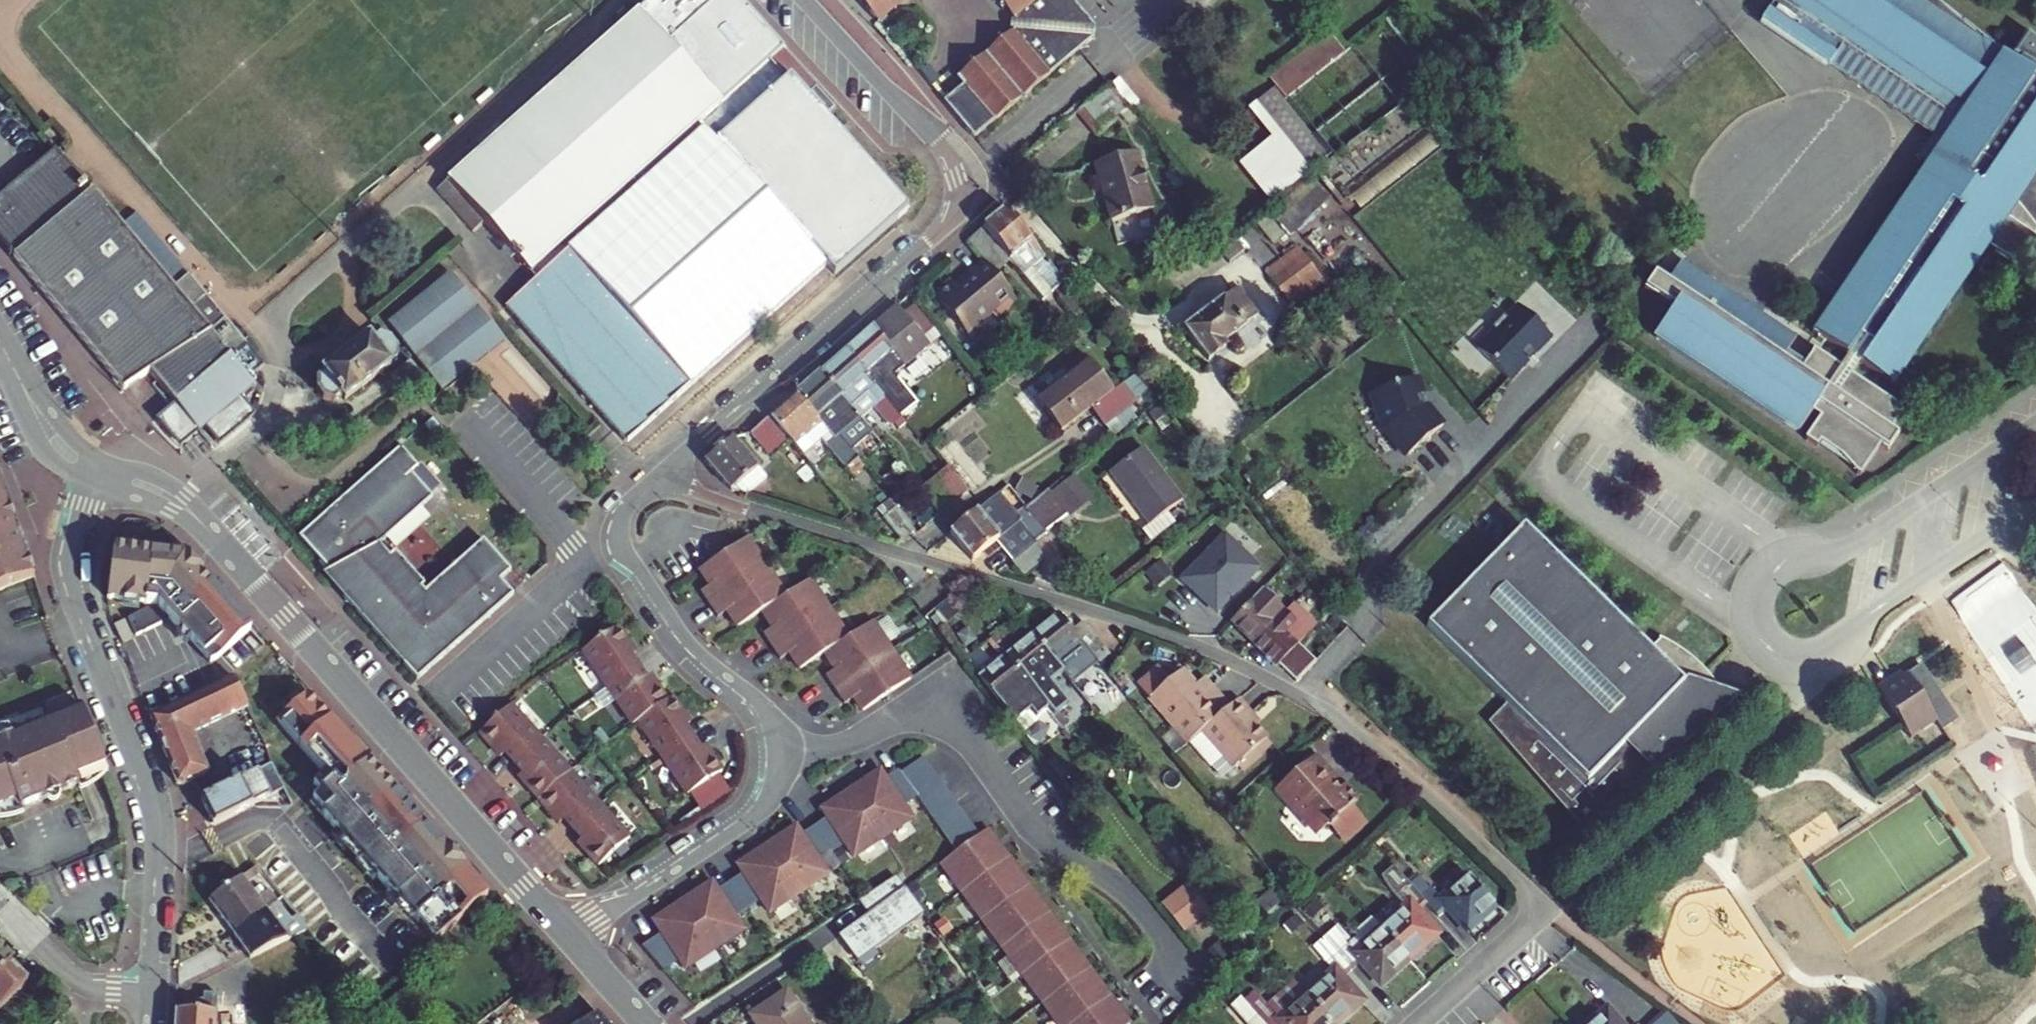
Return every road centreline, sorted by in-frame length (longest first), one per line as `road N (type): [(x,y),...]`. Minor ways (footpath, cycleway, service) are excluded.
road 1 (residential): [(655,480),(1127,622),(1231,661),(1337,717),(1549,910)]
road 2 (residential): [(655,480),(942,228),(958,201),(958,172),(947,149),(806,0)]
road 3 (tertiary): [(570,939),(210,531)]
road 4 (residential): [(783,760),(904,716),(948,718),(964,727),(1041,835),(1143,909),(1161,937),(1175,990)]
road 5 (residential): [(150,995),(156,822),(71,580),(91,480)]
road 6 (residential): [(783,760),(777,726),(764,708),(689,644),(627,549),(623,518),(655,480)]
road 7 (residential): [(570,939),(743,825),(776,785),(783,760)]
road 8 (residential): [(0,908),(78,980),(150,995)]
road 9 (tertiary): [(0,341),(41,447),(91,480)]
road 10 (residential): [(1420,1023),(1549,910)]
road 11 (tertiary): [(97,458),(65,430),(0,340)]
road 12 (tertiary): [(210,531),(173,485),(97,458)]
road 13 (tertiary): [(91,480),(180,512),(210,531)]

